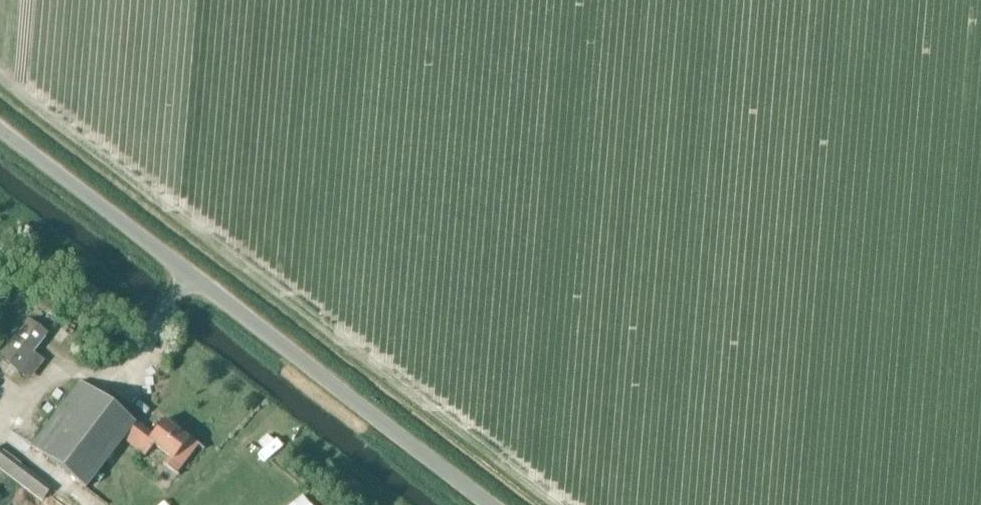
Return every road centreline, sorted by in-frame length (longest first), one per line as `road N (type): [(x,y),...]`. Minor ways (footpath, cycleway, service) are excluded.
road 1 (unclassified): [(491,504),(0,130)]

